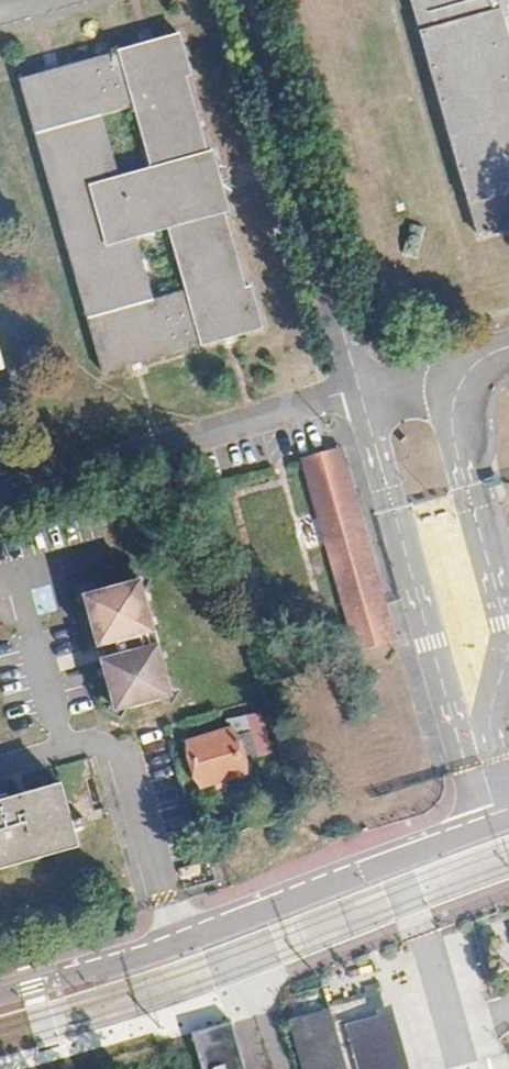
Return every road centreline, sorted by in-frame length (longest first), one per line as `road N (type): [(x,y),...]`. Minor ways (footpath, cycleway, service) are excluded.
road 1 (unclassified): [(0,995),(186,941),(508,820)]

